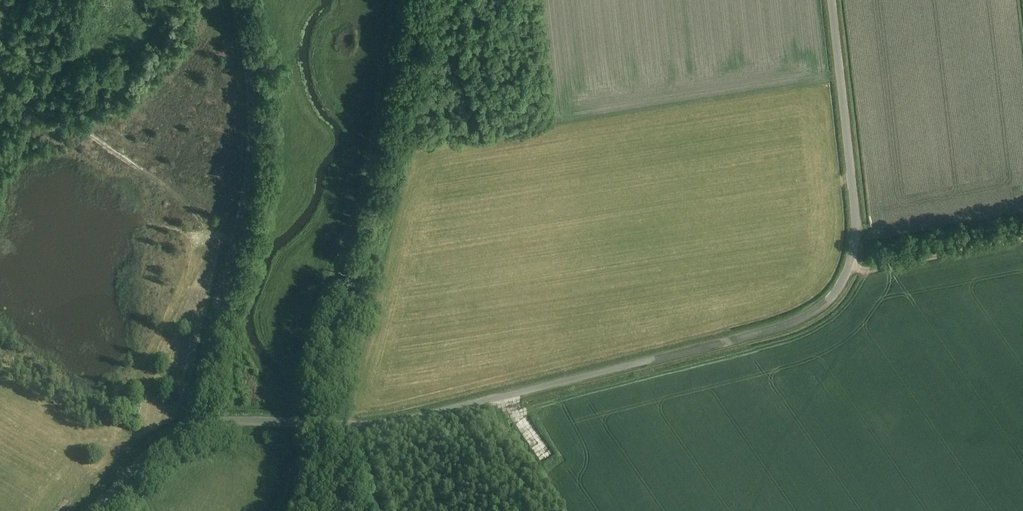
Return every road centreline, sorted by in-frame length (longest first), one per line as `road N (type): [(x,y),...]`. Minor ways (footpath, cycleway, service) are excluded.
road 1 (unclassified): [(193,426),(391,424),(776,328),(821,307),(847,274),(856,240),(832,0)]
road 2 (unclassified): [(193,426),(252,147),(254,109),(235,0)]
road 3 (track): [(851,266),(876,271),(1022,241)]
road 4 (unclassified): [(94,510),(153,447),(193,426)]

